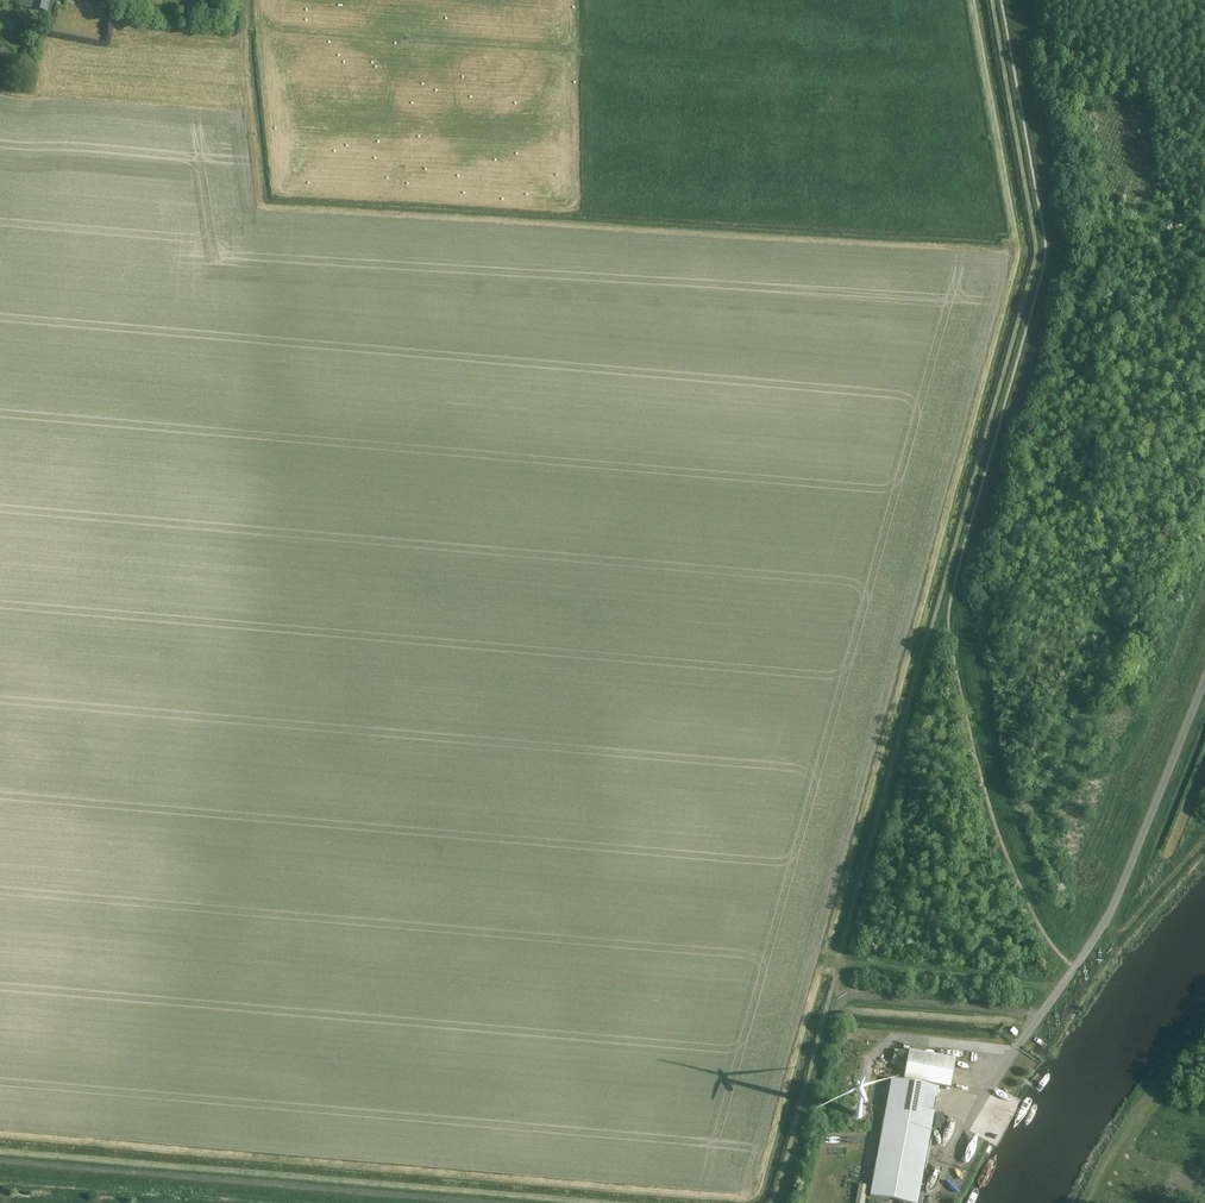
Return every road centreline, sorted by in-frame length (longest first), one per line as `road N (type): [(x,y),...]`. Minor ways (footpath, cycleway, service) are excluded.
road 1 (unclassified): [(1009,1060),(1105,923),(1204,687)]
road 2 (track): [(247,0),(258,203)]

